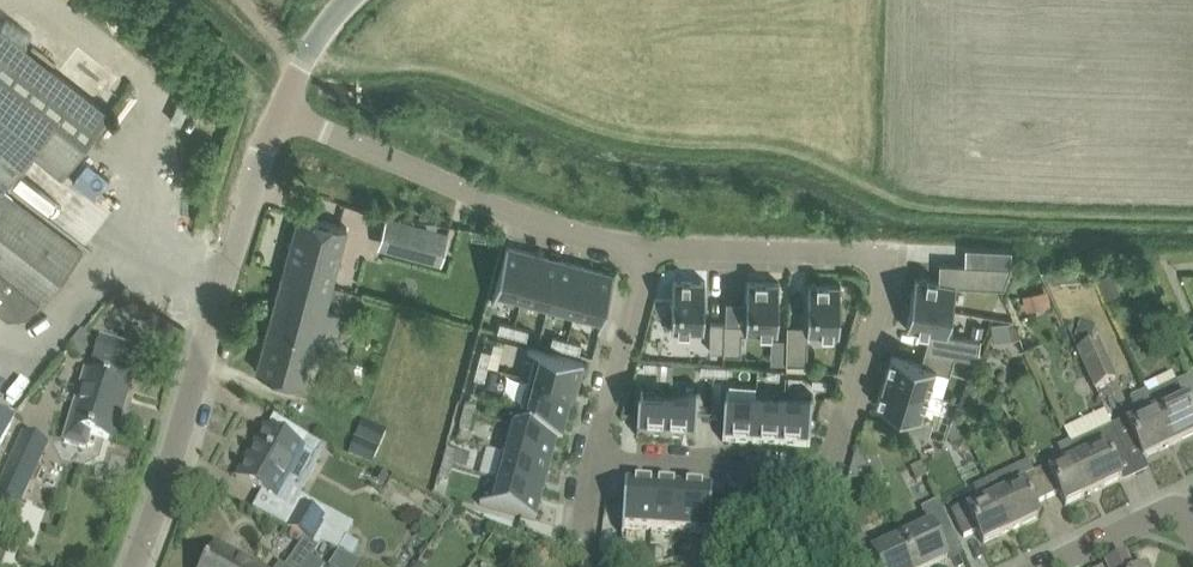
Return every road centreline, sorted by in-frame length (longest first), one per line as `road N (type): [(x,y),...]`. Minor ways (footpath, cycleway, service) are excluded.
road 1 (residential): [(645,259),(874,259),(889,282),(828,467),(598,451)]
road 2 (unclassified): [(133,566),(237,203),(282,92)]
road 3 (residential): [(282,92),(413,184),(488,221),(645,259)]
road 4 (residential): [(598,451),(645,259)]
road 5 (residential): [(1048,566),(1175,510),(1192,530)]

